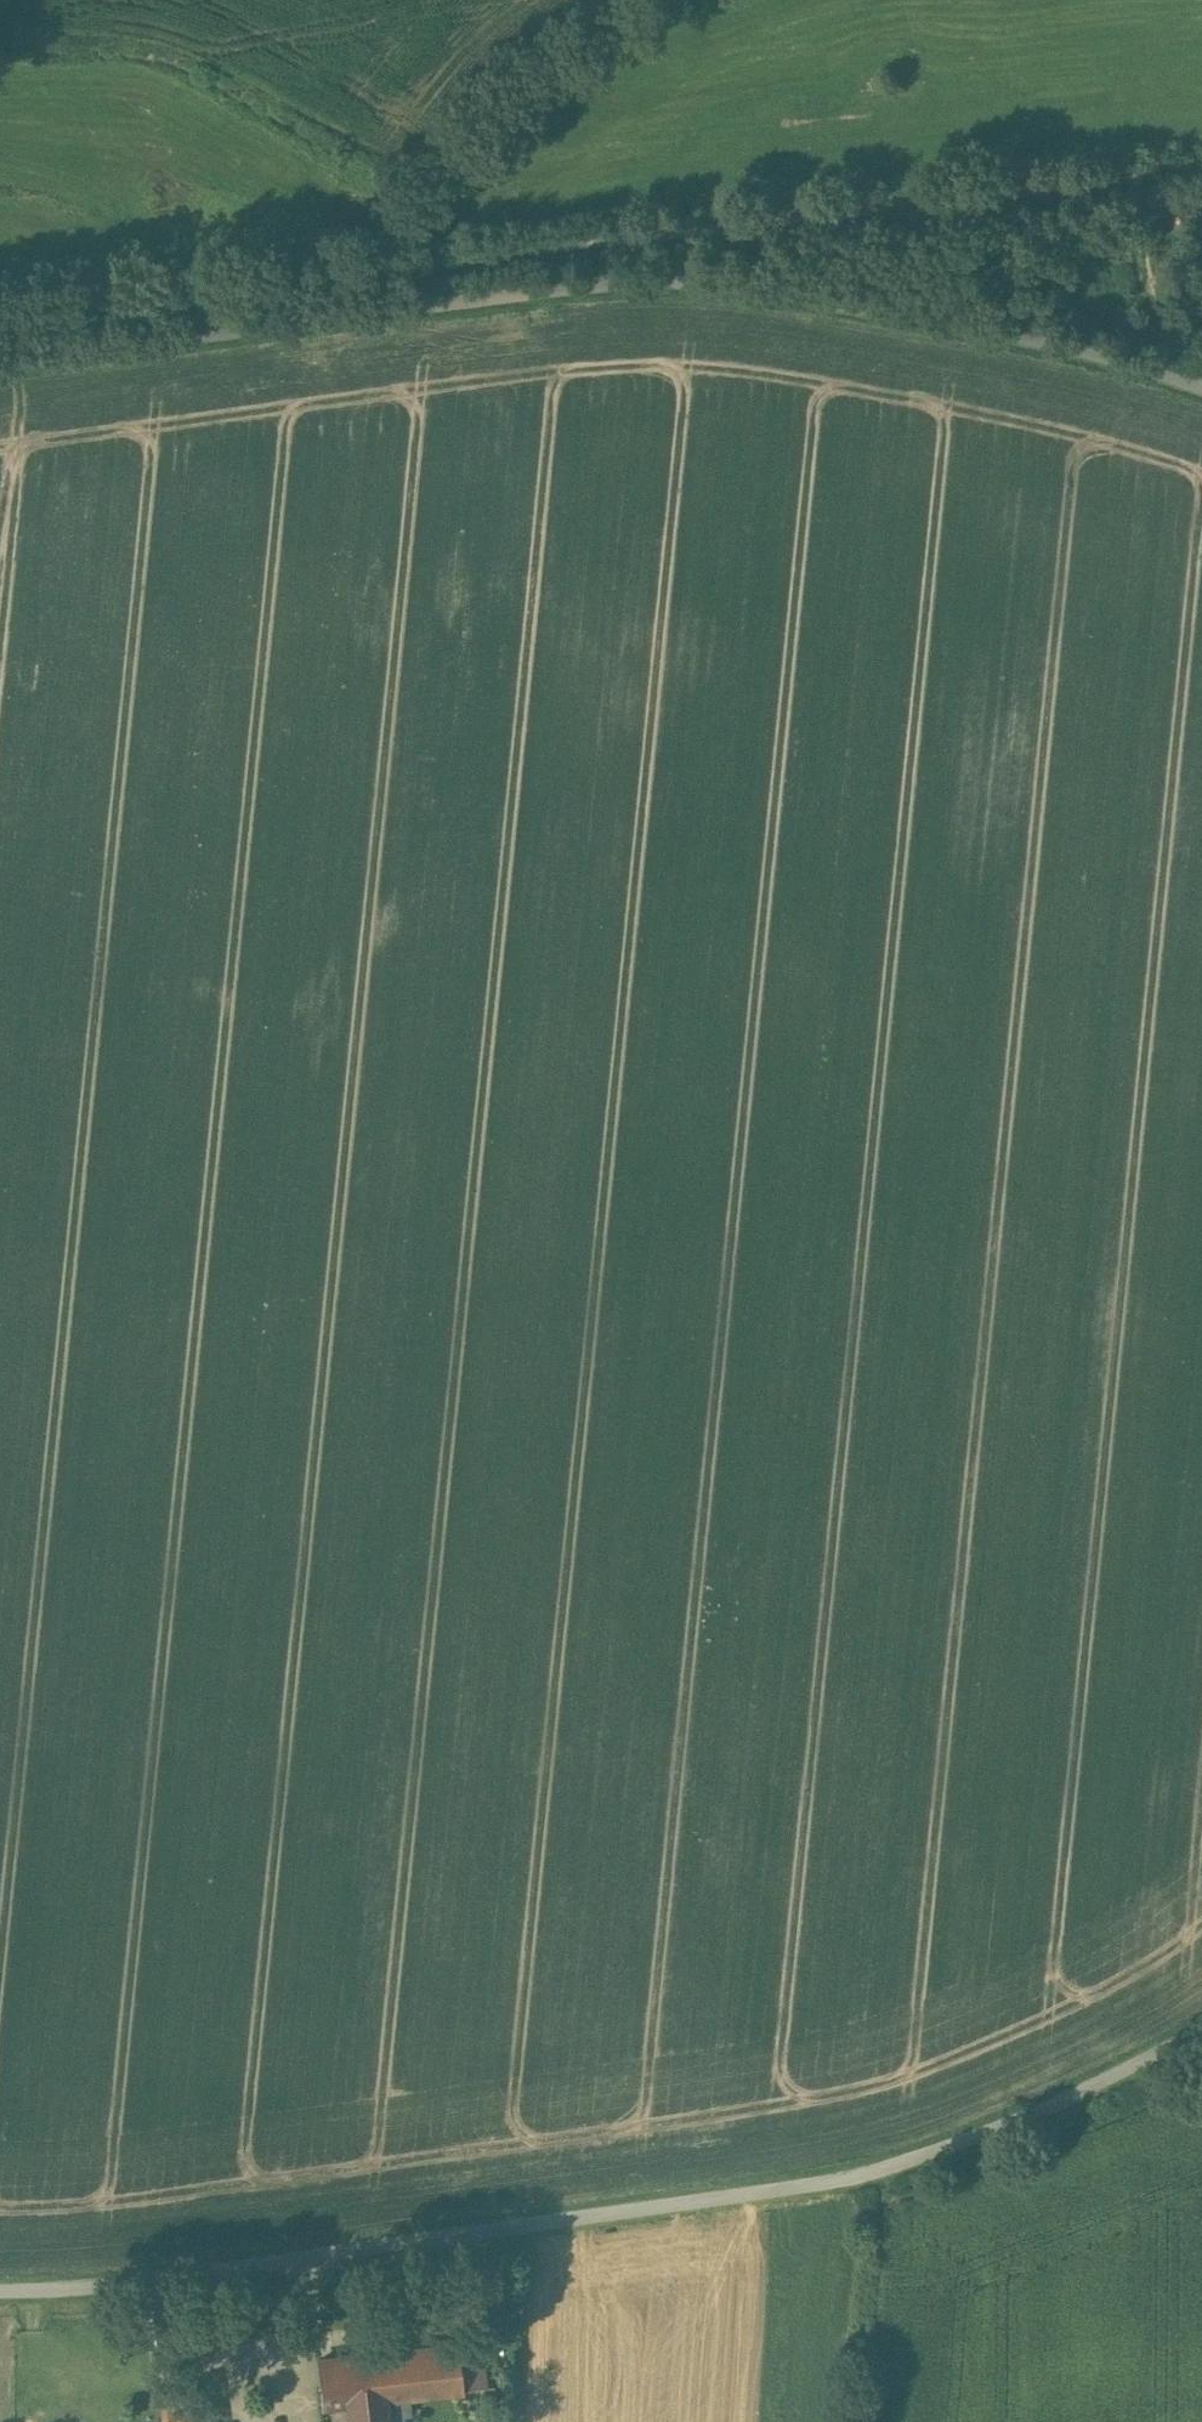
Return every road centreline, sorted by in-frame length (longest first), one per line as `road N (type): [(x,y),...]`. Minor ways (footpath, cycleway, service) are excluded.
road 1 (unclassified): [(1201,2030),(1038,2114),(861,2176),(72,2288),(0,2289)]
road 2 (unclassified): [(0,364),(677,274),(1071,343),(1201,386)]

